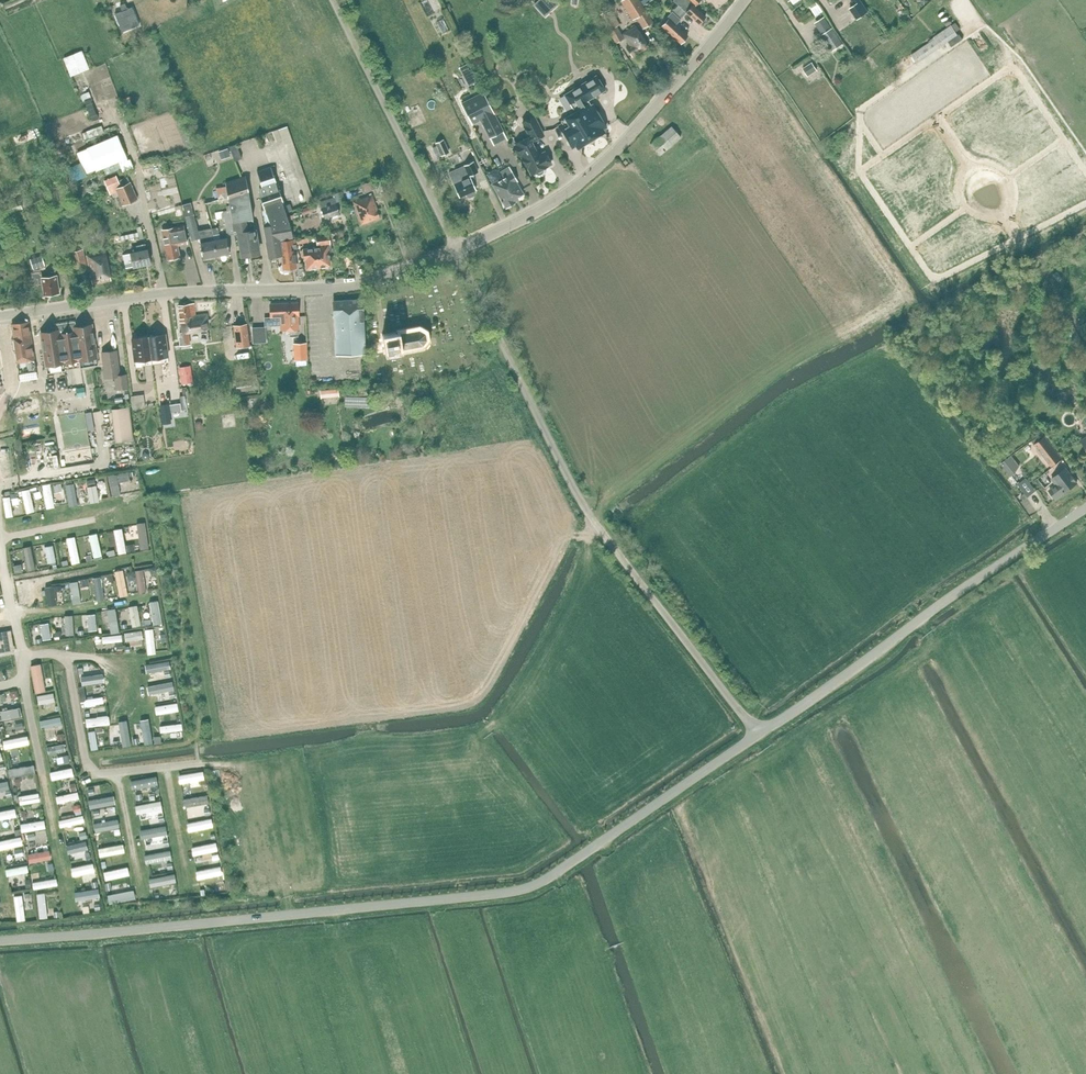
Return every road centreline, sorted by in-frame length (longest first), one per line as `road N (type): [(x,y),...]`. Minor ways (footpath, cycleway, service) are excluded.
road 1 (unclassified): [(759,734),(520,890),(0,941)]
road 2 (unclassified): [(759,734),(584,508),(456,250)]
road 3 (tertiary): [(0,316),(169,293),(346,287),(456,250)]
road 4 (unclassified): [(759,734),(1085,508)]
road 5 (tertiary): [(456,250),(535,212),(606,160),(742,0)]
road 6 (unclassified): [(456,250),(333,0)]
road 7 (track): [(289,915),(288,891),(307,852),(302,839),(247,773),(198,764)]

